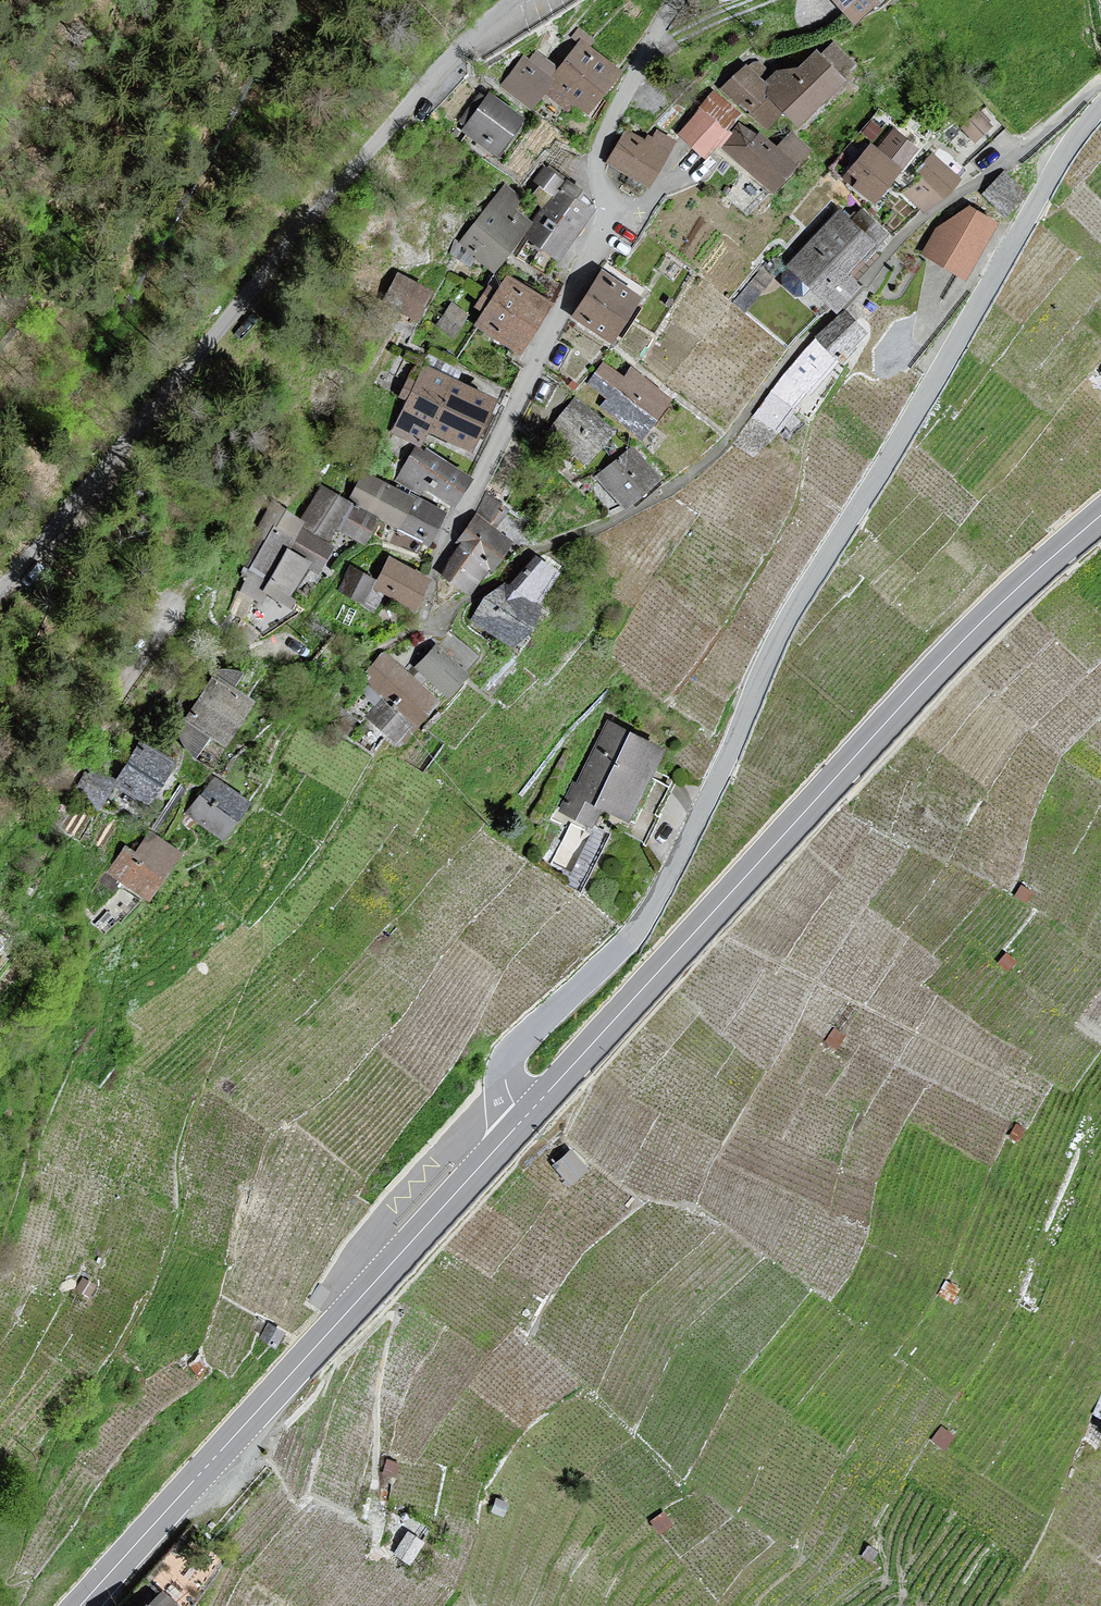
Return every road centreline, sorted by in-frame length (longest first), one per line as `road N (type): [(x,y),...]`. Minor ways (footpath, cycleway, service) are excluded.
road 1 (unclassified): [(527,1116),(507,1089),(511,1055),(647,915),(787,622),(1060,159),(1100,107)]
road 2 (residential): [(677,0),(603,139),(598,180),(608,219),(443,537),(432,620),(352,656),(255,650)]
road 3 (secondary): [(527,1116),(928,678),(1100,515)]
road 4 (unclassified): [(524,0),(401,119),(0,598)]
road 5 (secondary): [(80,1605),(527,1116)]
road 6 (residential): [(1100,82),(1024,151),(915,225),(848,297)]
road 7 (track): [(255,650),(186,671),(112,744),(0,828)]
road 8 (track): [(651,41),(764,0)]

